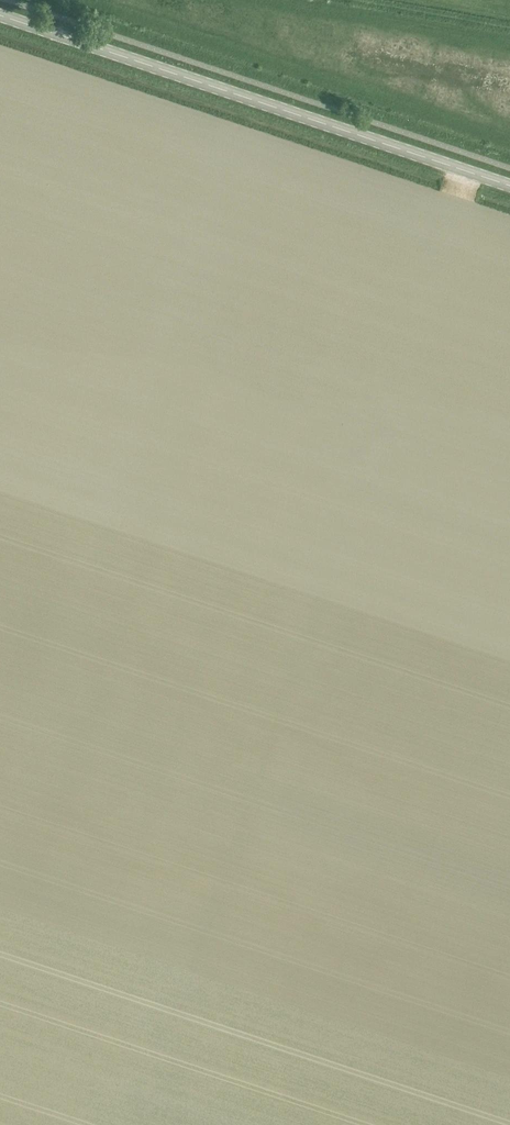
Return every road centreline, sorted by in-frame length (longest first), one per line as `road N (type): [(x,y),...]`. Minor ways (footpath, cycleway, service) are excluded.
road 1 (secondary): [(509,188),(0,18)]

